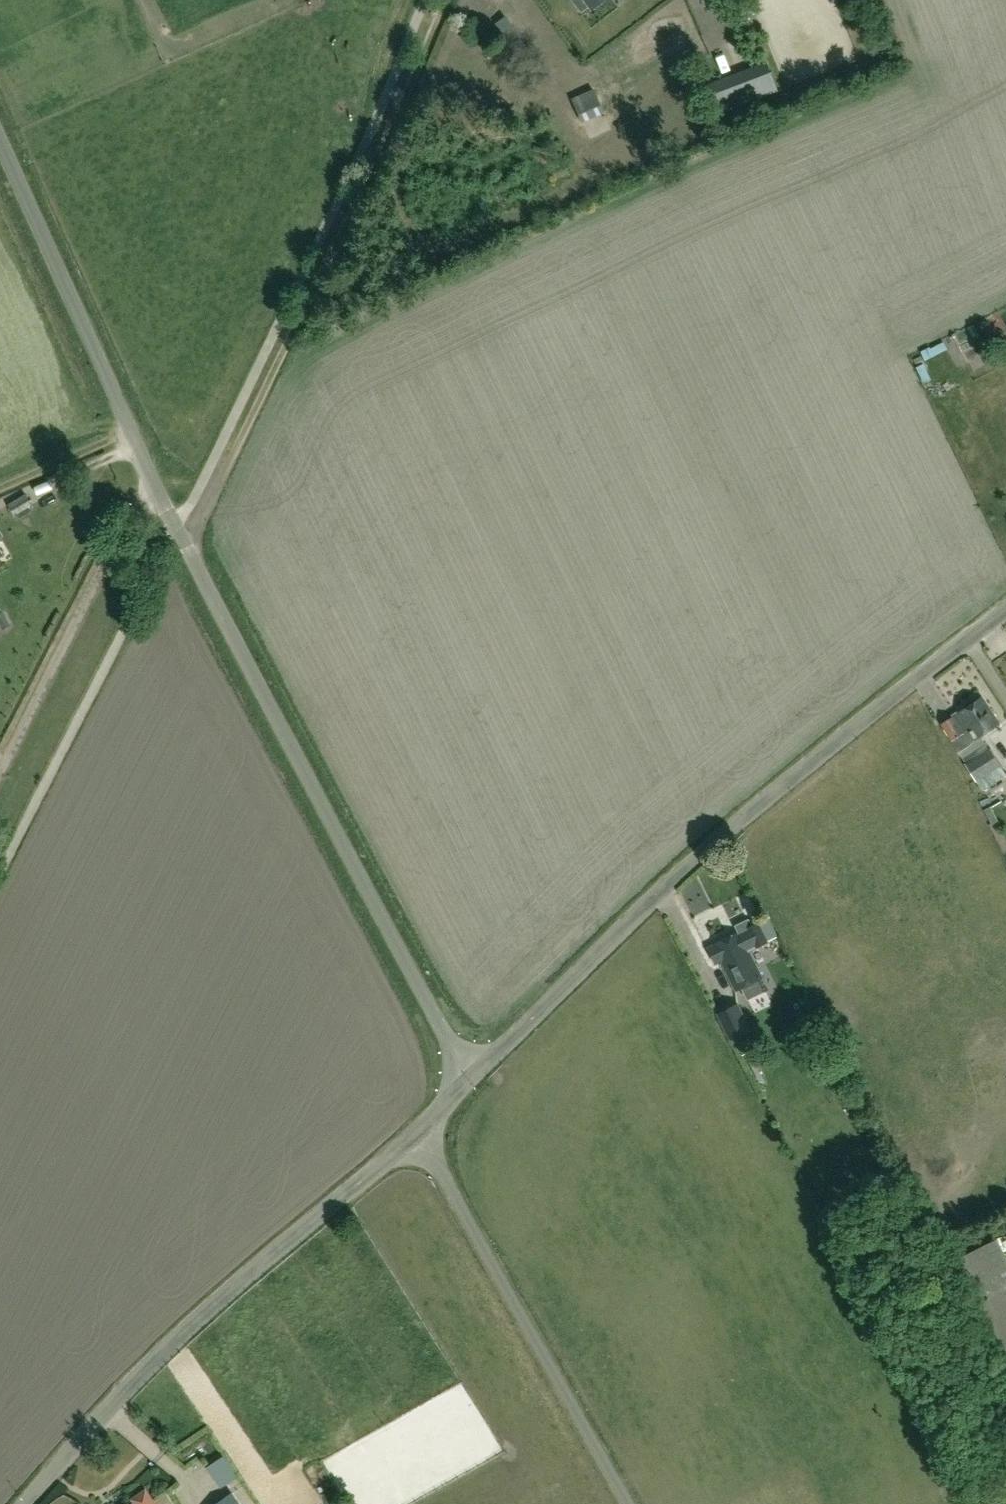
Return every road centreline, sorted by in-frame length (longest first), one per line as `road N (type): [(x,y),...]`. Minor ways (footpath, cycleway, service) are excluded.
road 1 (unclassified): [(470,1079),(157,492),(0,140)]
road 2 (unclassified): [(470,1079),(670,881),(1005,609)]
road 3 (unclassified): [(26,1503),(147,1368),(416,1132)]
road 4 (unclassified): [(626,1503),(416,1132)]

